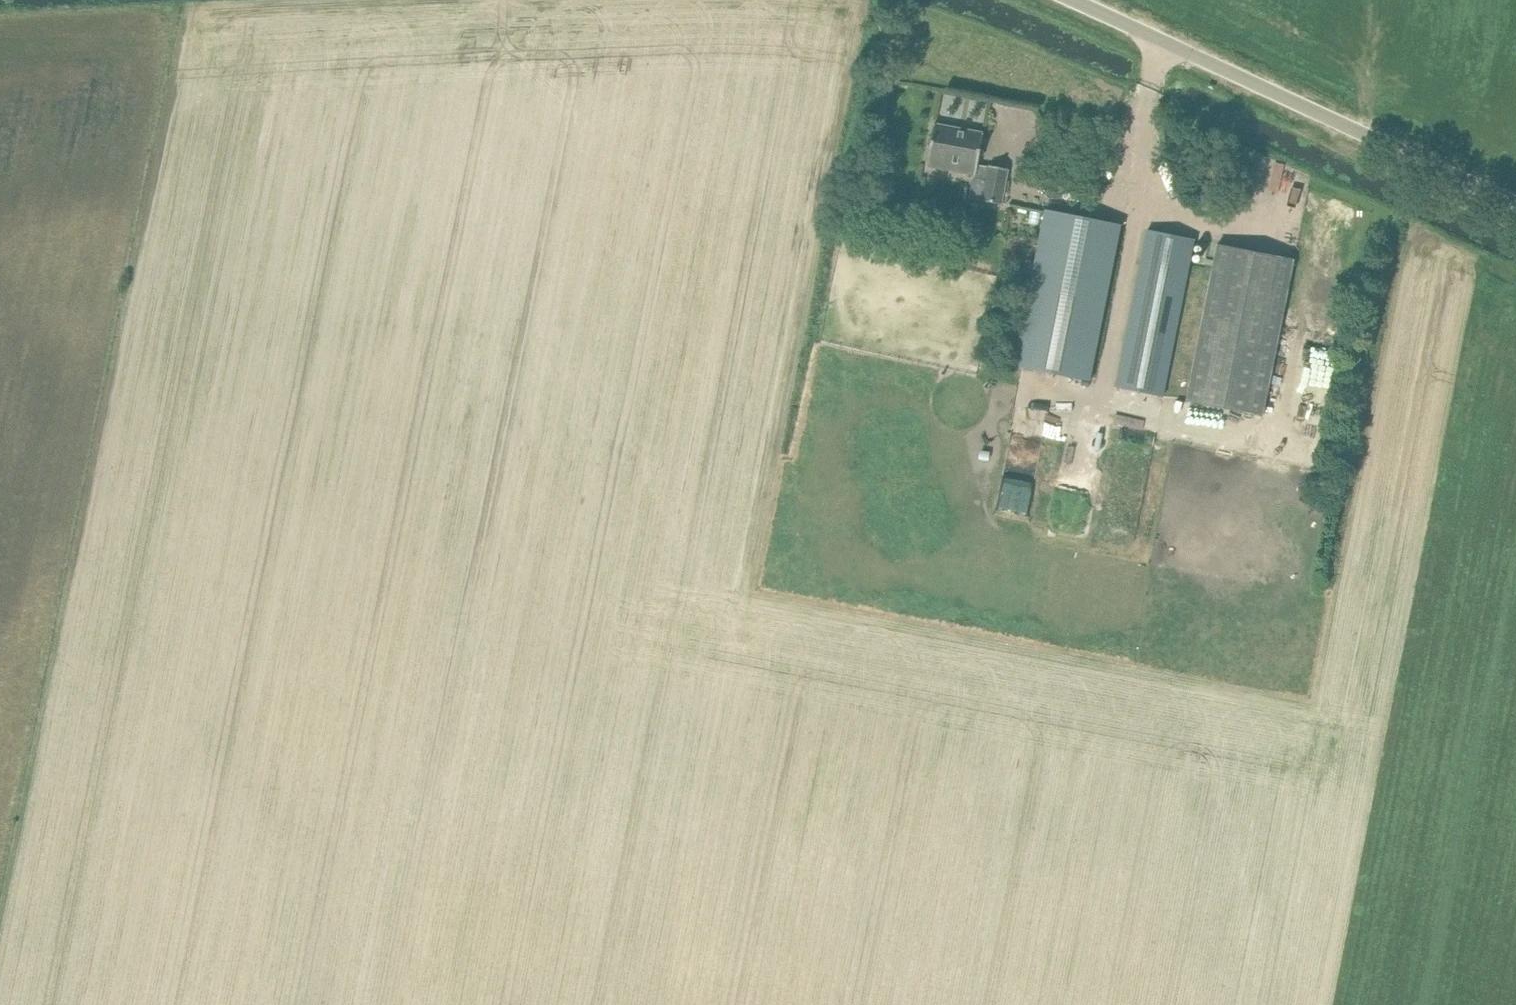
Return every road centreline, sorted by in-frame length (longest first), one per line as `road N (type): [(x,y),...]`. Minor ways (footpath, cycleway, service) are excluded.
road 1 (unclassified): [(1515,203),(1071,0)]

